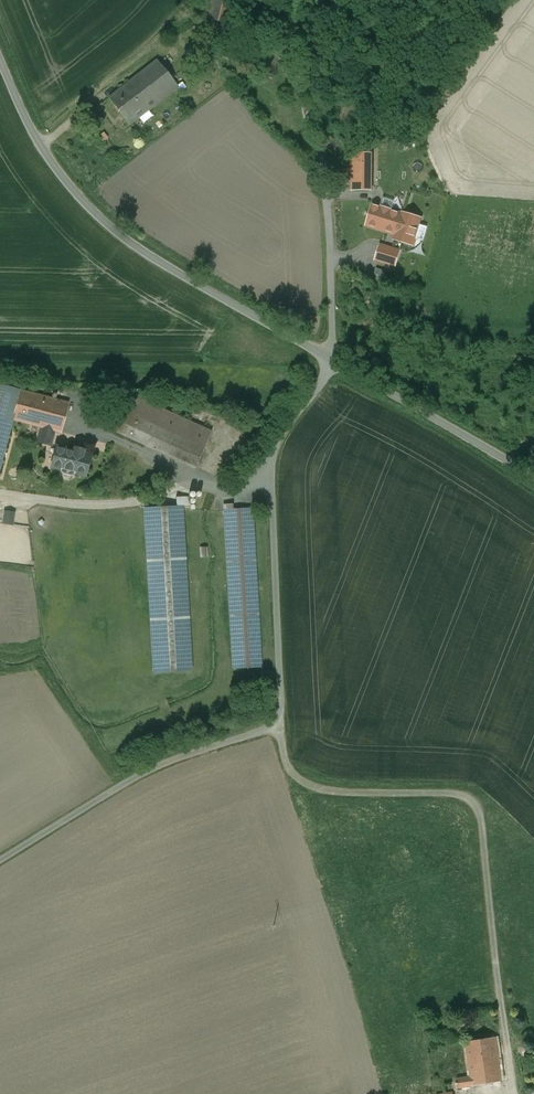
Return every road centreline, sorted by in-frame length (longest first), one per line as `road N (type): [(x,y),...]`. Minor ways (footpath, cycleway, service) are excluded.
road 1 (unclassified): [(336,365),(272,453),(277,726),(161,765),(0,861)]
road 2 (unclassified): [(336,365),(109,226),(45,152),(0,58)]
road 3 (track): [(328,358),(332,244),(285,0)]
road 4 (unclassified): [(533,477),(336,365)]

